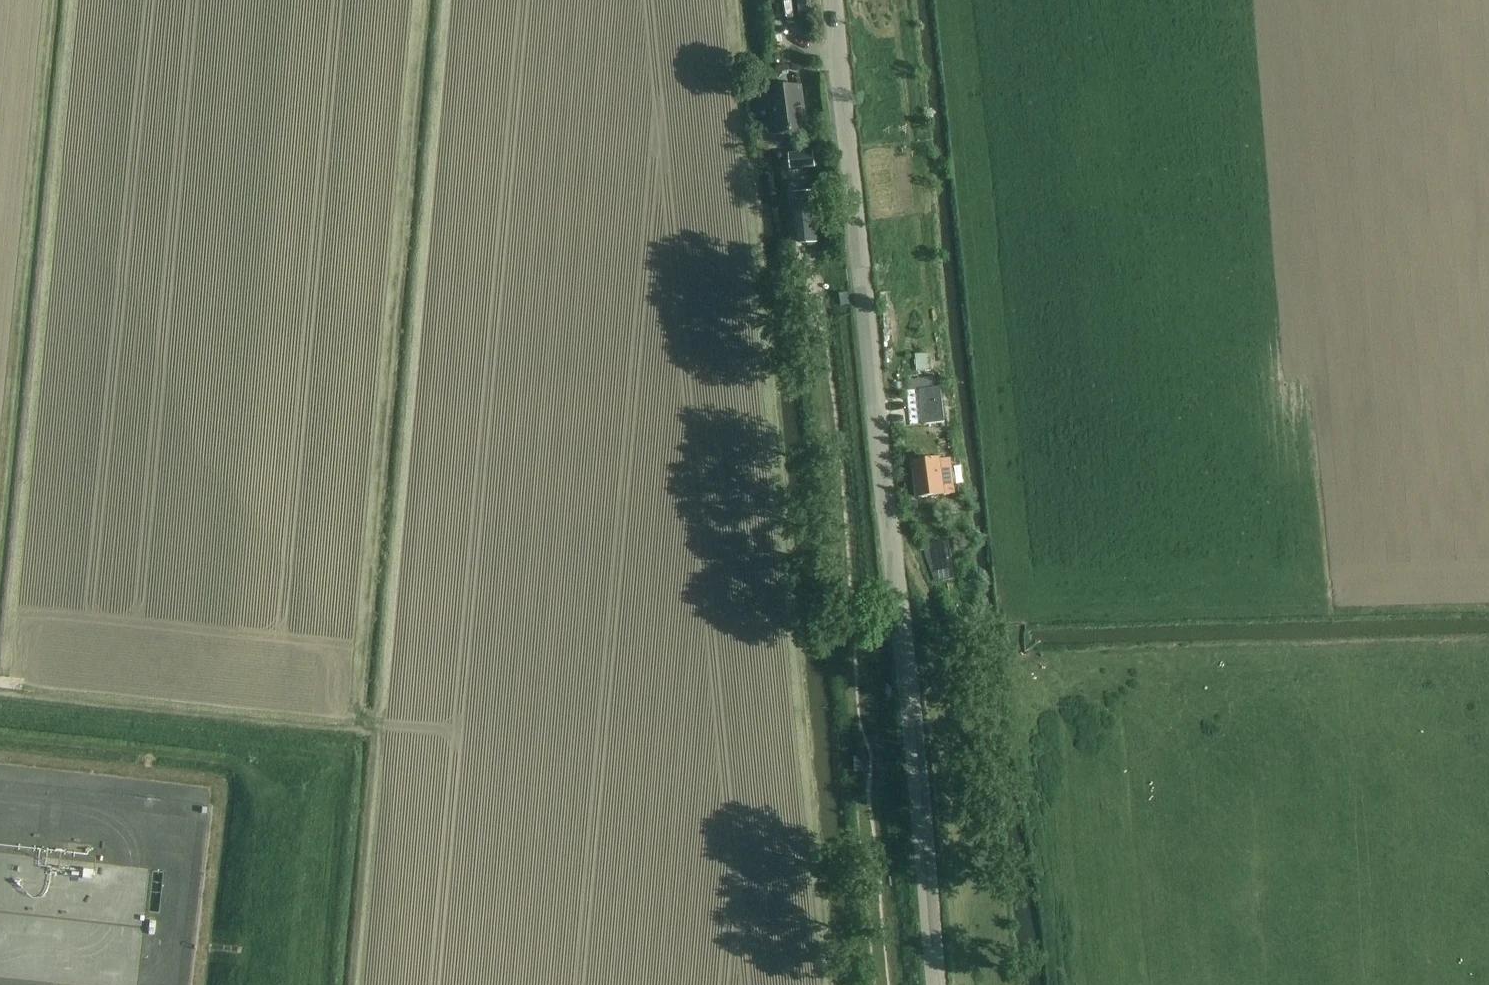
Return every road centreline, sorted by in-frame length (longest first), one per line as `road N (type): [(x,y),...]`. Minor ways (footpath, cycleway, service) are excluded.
road 1 (tertiary): [(834,0),(936,984)]

